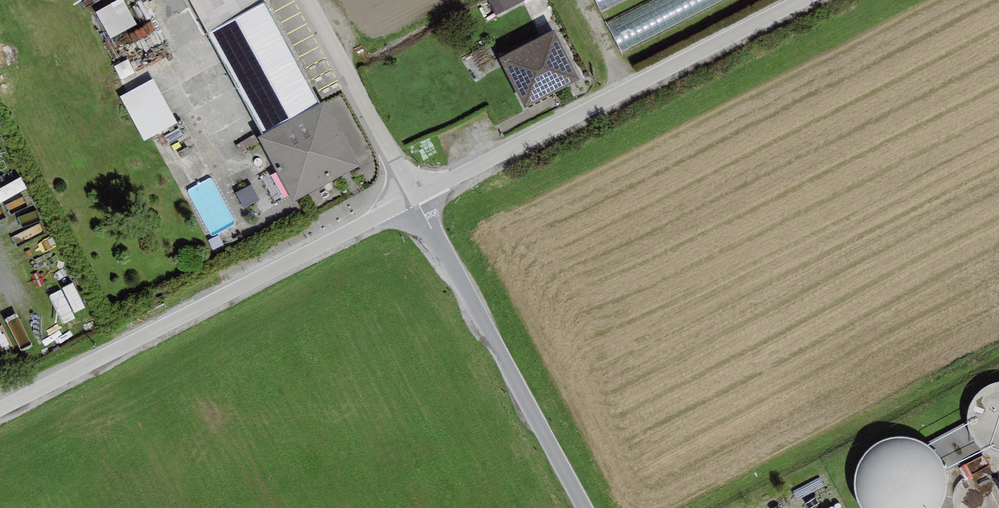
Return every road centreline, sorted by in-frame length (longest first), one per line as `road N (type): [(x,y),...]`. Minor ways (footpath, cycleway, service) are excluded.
road 1 (unclassified): [(416,198),(0,408)]
road 2 (unclassified): [(801,0),(416,198)]
road 3 (unclassified): [(416,198),(583,507)]
road 4 (unclassified): [(307,0),(416,198)]

